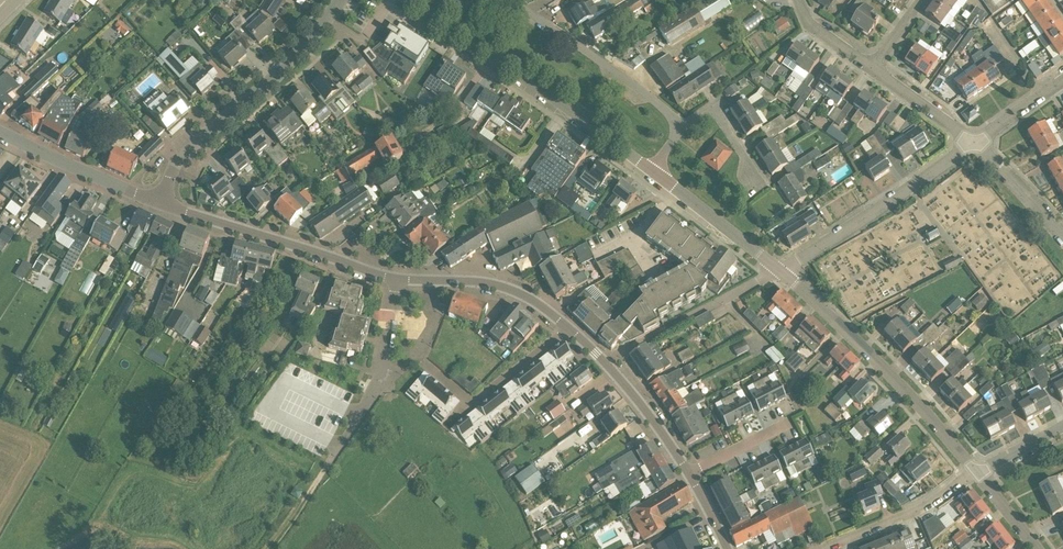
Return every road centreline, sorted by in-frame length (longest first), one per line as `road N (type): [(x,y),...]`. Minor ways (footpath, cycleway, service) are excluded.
road 1 (unclassified): [(654,171),(405,0)]
road 2 (unclassified): [(977,472),(781,271)]
road 3 (unclassified): [(159,204),(182,155),(284,67),(340,0)]
road 4 (secondary): [(398,281),(159,204)]
road 5 (residential): [(781,271),(975,145)]
road 6 (residential): [(681,128),(512,0)]
road 7 (residential): [(326,469),(380,377),(398,281)]
road 8 (secondary): [(689,474),(642,405),(570,329)]
road 9 (secondary): [(570,329),(540,304),(495,285),(398,281)]
road 10 (residential): [(428,366),(470,403),(570,329)]
road 11 (secondary): [(159,204),(0,133)]
road 12 (residential): [(828,548),(906,517),(977,472)]
road 13 (unclassified): [(781,271),(654,171)]
road 14 (residential): [(975,145),(870,70)]
road 15 (residential): [(1062,231),(975,145)]
road 16 (residential): [(674,326),(781,271)]

